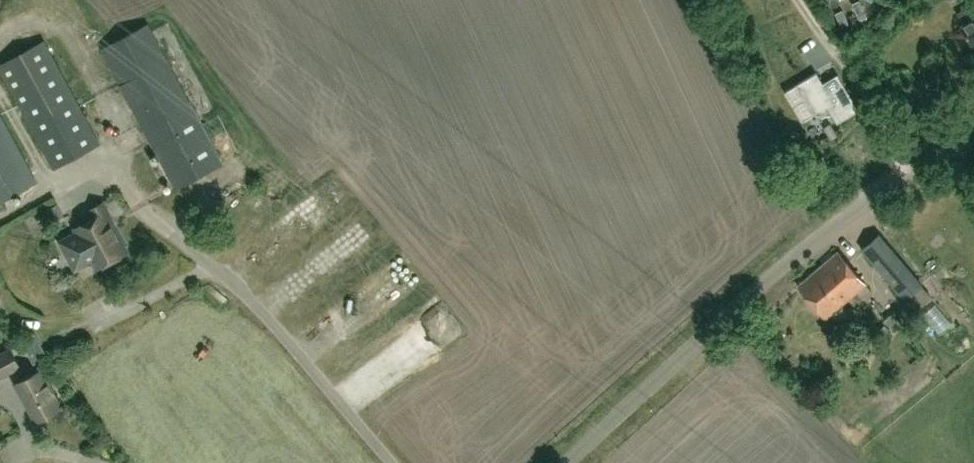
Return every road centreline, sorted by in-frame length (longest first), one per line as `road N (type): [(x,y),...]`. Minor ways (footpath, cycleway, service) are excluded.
road 1 (unclassified): [(563,462),(825,229),(973,136)]
road 2 (track): [(906,174),(801,0)]

